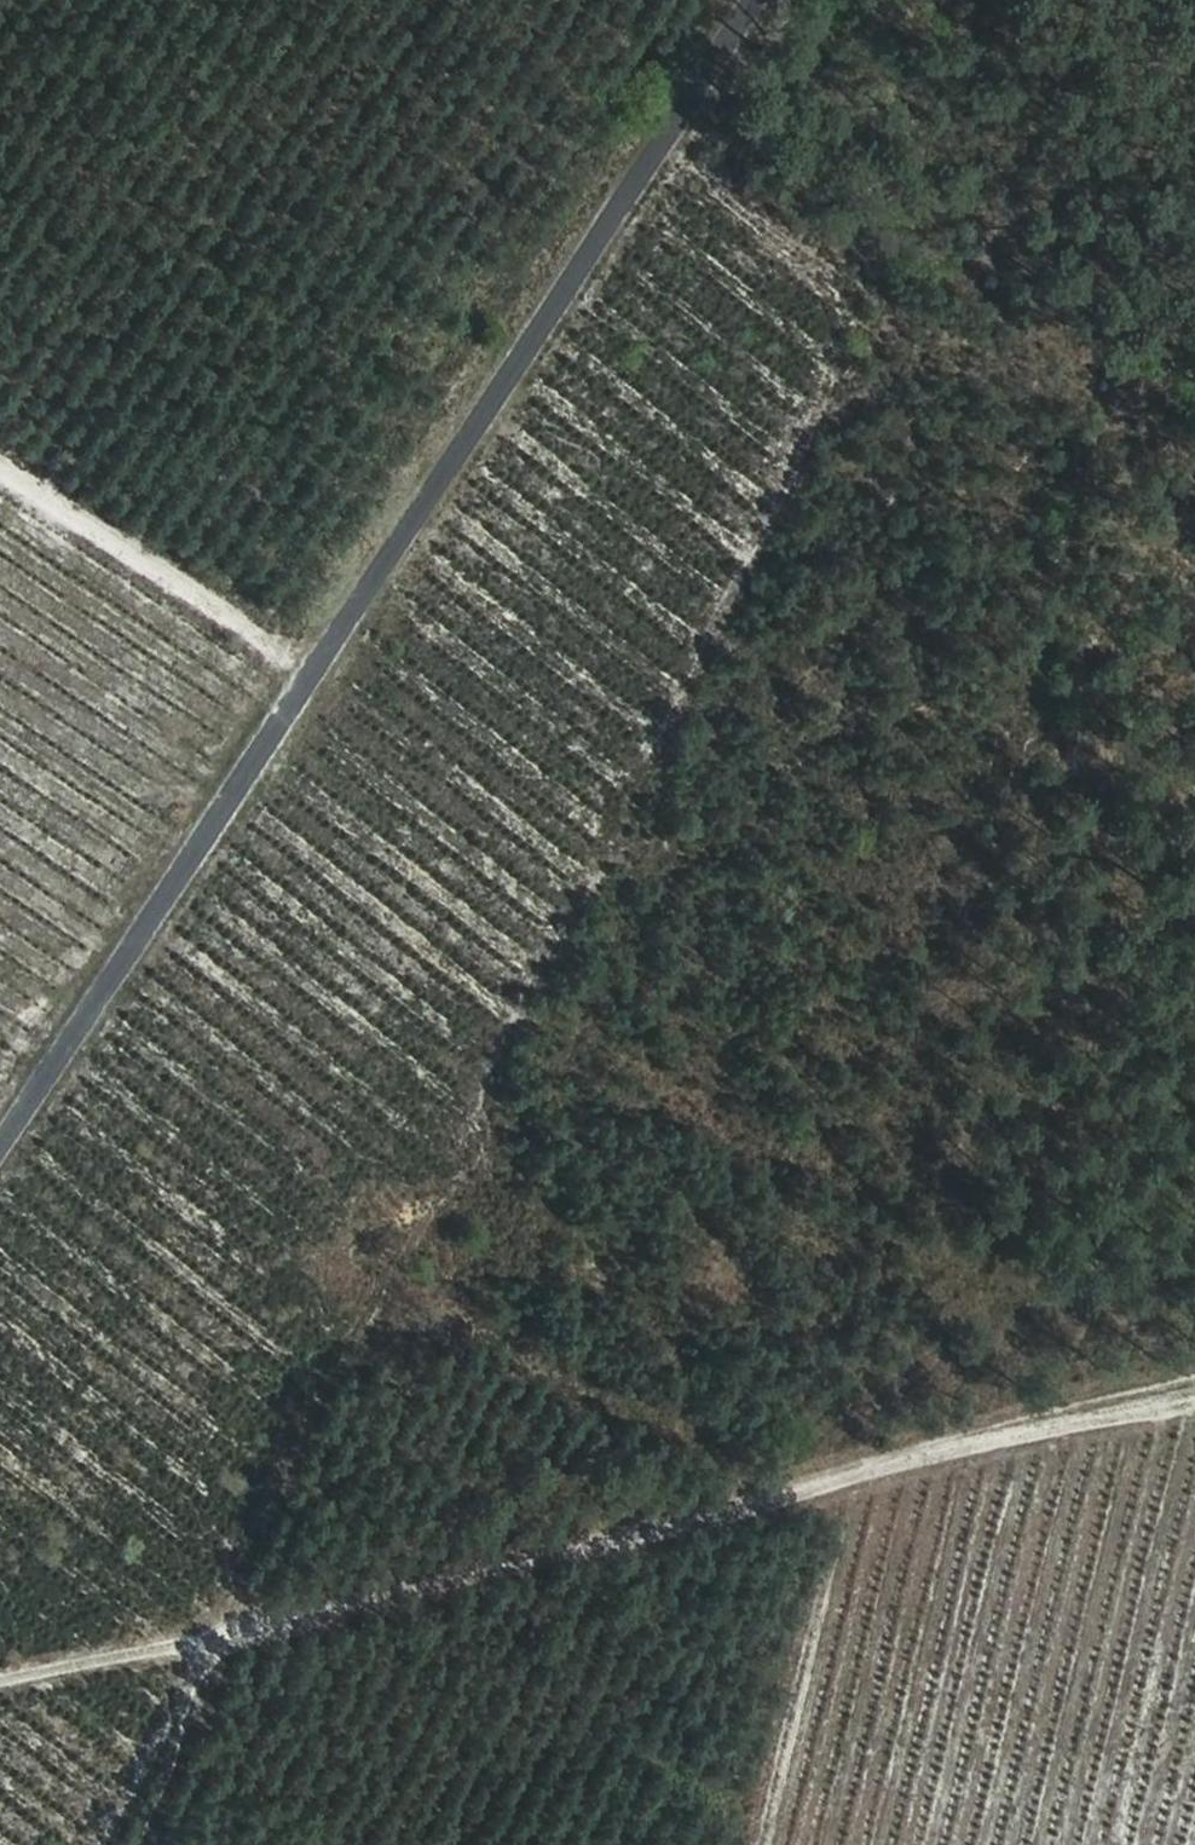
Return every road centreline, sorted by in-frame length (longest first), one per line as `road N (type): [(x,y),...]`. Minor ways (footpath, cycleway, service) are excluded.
road 1 (residential): [(763,0),(0,1157)]
road 2 (track): [(1131,1844),(1194,1407)]
road 3 (track): [(0,470),(323,668)]
road 4 (track): [(0,1687),(212,1641)]

